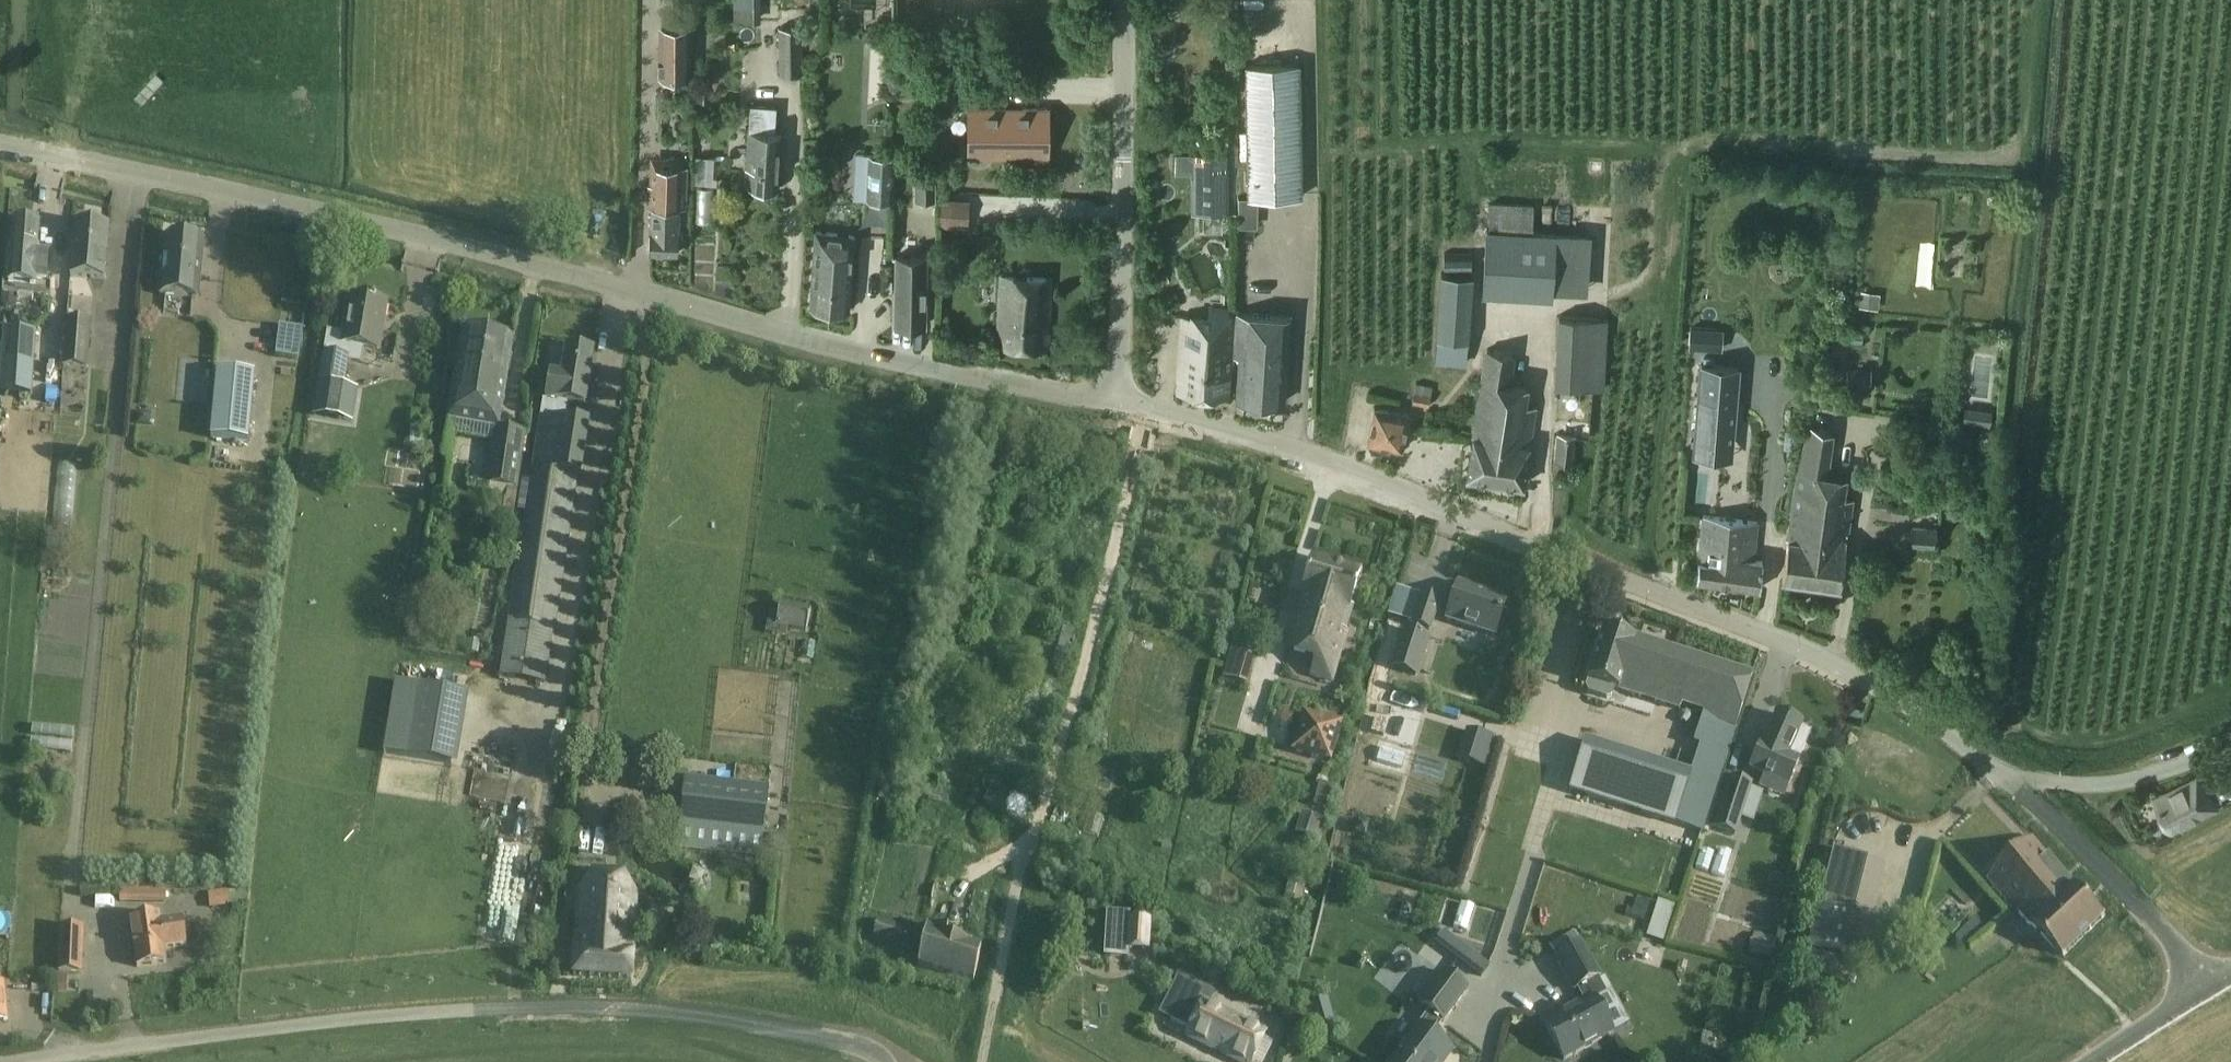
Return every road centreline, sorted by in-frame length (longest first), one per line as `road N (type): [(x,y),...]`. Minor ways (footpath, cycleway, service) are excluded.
road 1 (unclassified): [(1117,404),(923,367),(310,211),(0,145)]
road 2 (unclassified): [(2006,779),(1873,684),(1804,649),(1316,458),(1117,404)]
road 3 (unclassified): [(9,1061),(341,1020),(571,1006),(776,1029),(862,1044),(884,1061)]
road 4 (track): [(982,1061),(1015,863),(1042,811),(1145,412)]
road 5 (unclassified): [(1117,404),(1123,0)]
road 6 (unclassified): [(2202,988),(2112,878),(2006,779)]
road 7 (residential): [(2006,779),(2105,787),(2230,746)]
road 8 (unclassified): [(2095,1061),(2202,988)]

